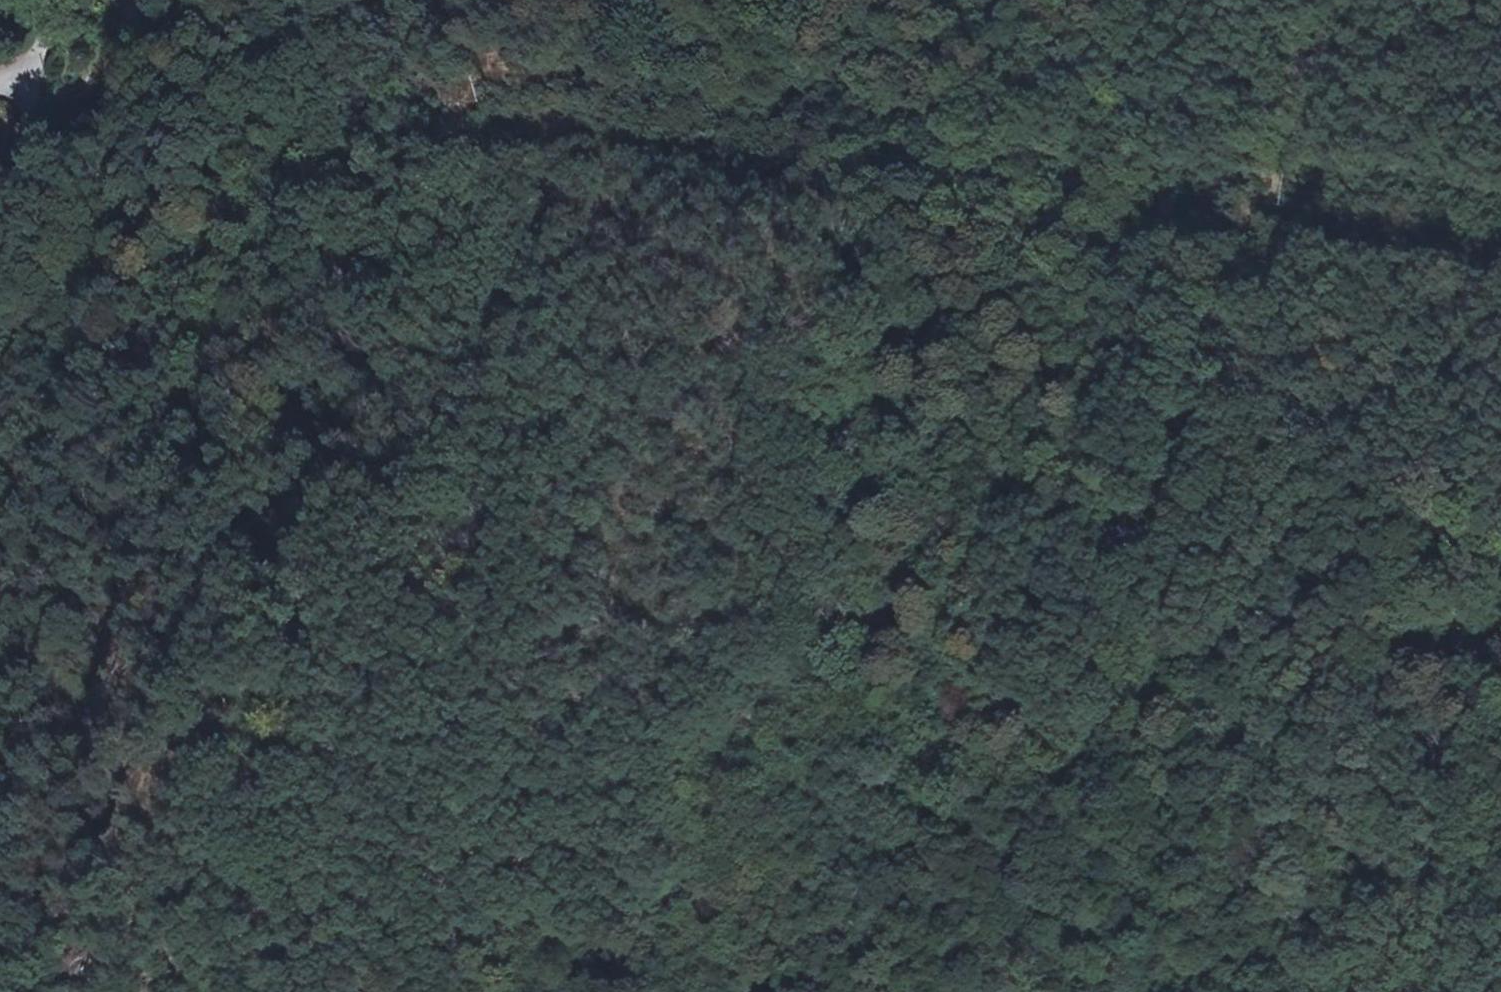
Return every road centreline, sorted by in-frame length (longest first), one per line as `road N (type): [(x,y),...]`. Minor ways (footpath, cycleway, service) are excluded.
road 1 (track): [(777,991),(857,920),(926,835),(1089,756),(1213,650),(1287,570),(1328,476),(1366,423),(1420,379),(1432,466),(1469,603),(1485,631),(1500,627)]
road 2 (unclassified): [(31,50),(0,184)]

